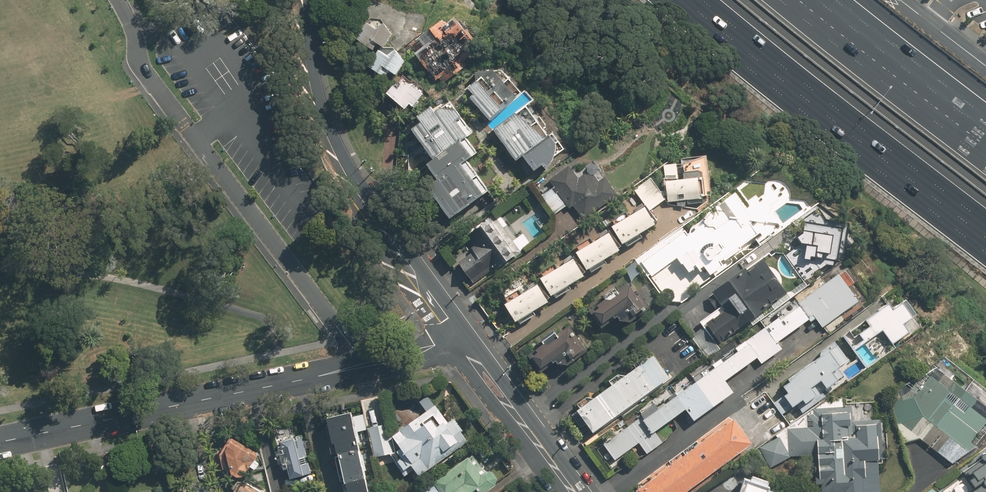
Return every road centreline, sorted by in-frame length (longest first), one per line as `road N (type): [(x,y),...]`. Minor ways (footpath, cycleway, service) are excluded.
road 1 (tertiary): [(458,334),(365,364),(0,442)]
road 2 (secondary): [(306,0),(308,60),(337,151),(458,334)]
road 3 (motorway): [(985,223),(704,0)]
road 4 (motorway): [(800,0),(985,144)]
road 5 (secondary): [(458,334),(571,491)]

